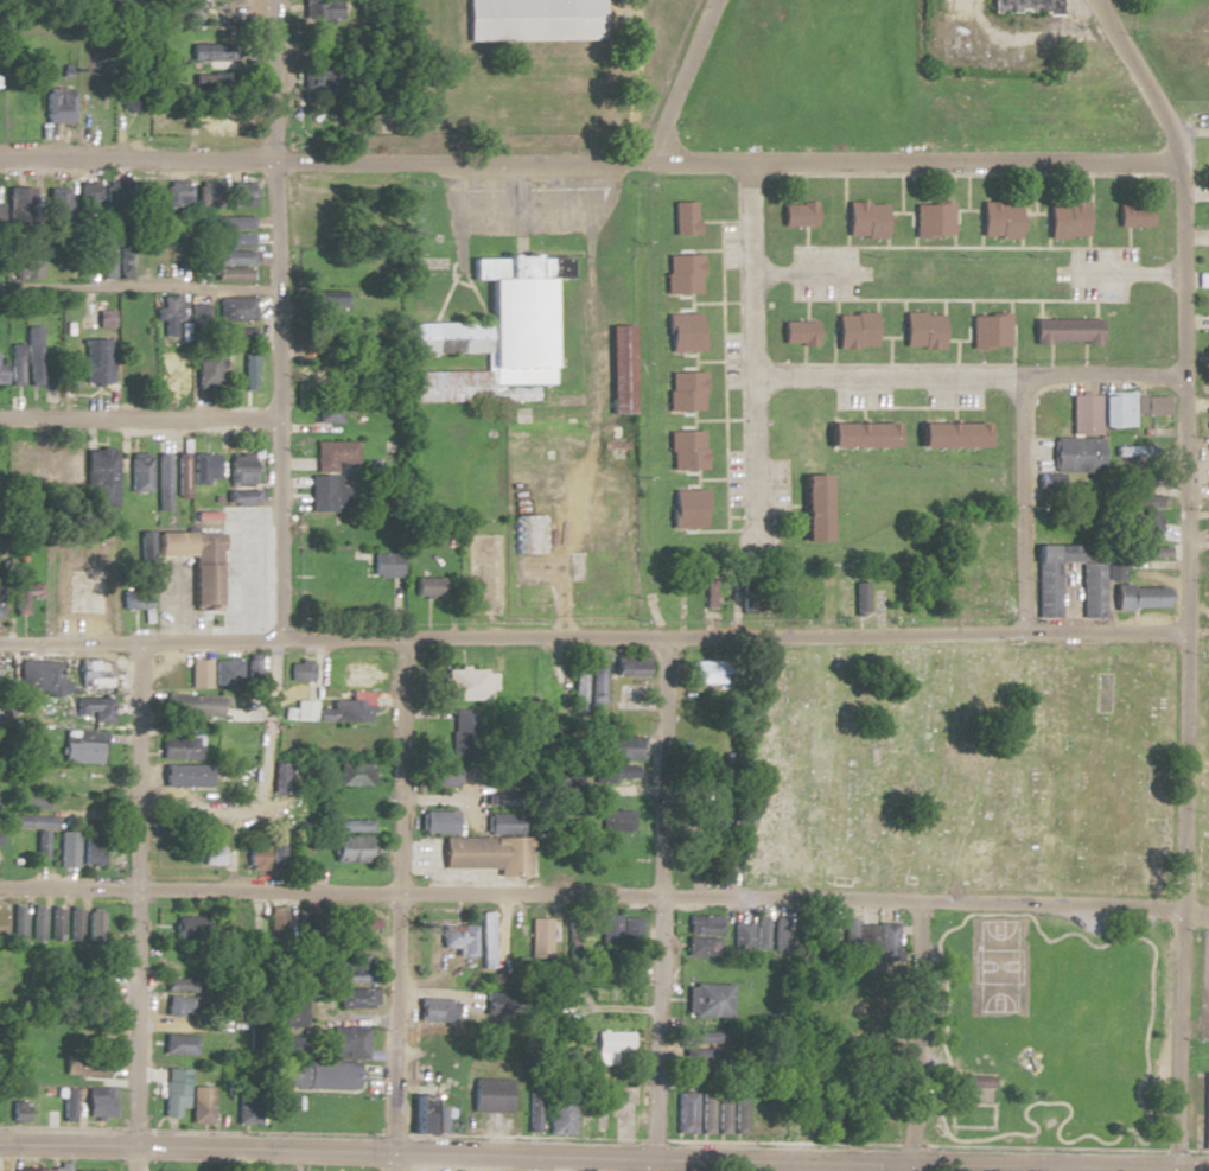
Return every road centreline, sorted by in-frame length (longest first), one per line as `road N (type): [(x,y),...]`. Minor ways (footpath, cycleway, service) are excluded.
road 1 (residential): [(1208,914),(649,896),(0,889)]
road 2 (residential): [(1208,1169),(0,1146)]
road 3 (residential): [(0,638),(1181,630)]
road 4 (residential): [(0,161),(1178,166)]
road 5 (residential): [(254,797),(273,638),(268,0)]
road 6 (residential): [(1181,630),(1178,166),(1105,0)]
road 7 (residential): [(1176,1170),(1181,630)]
road 8 (residential): [(644,1170),(653,637)]
road 9 (residential): [(391,1170),(405,638)]
road 10 (residential): [(131,1170),(144,638)]
road 11 (residential): [(750,376),(1181,380)]
road 12 (residential): [(747,164),(751,548)]
road 13 (residential): [(0,420),(272,418)]
road 14 (residential): [(916,902),(909,1170)]
road 15 (residential): [(1019,632),(1019,378)]
road 16 (residential): [(648,164),(714,0)]

